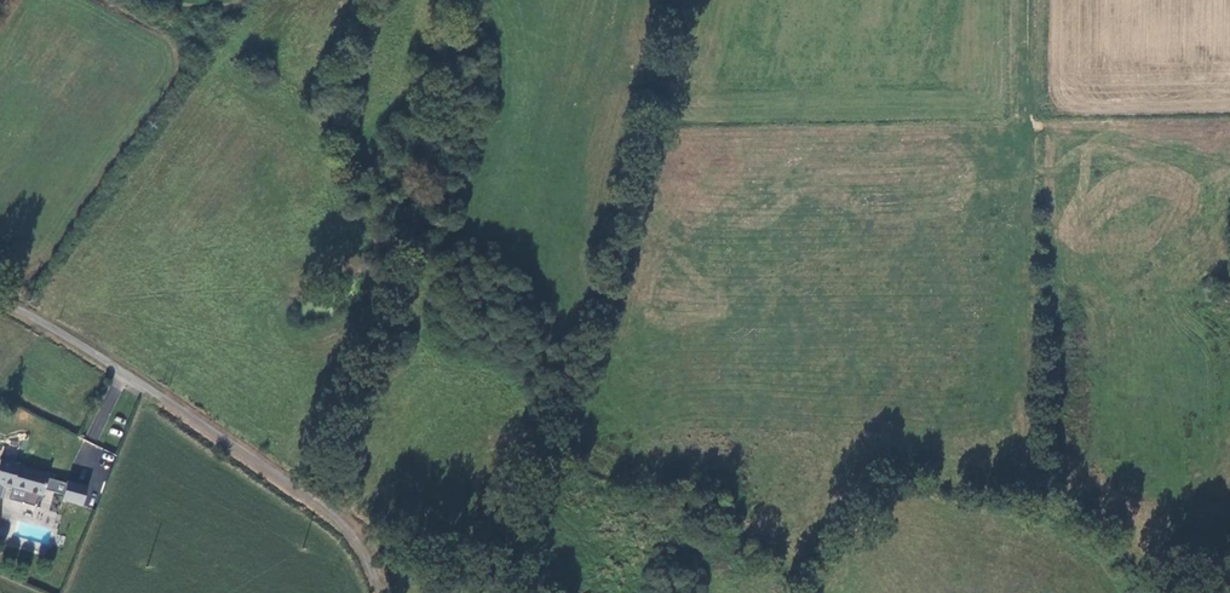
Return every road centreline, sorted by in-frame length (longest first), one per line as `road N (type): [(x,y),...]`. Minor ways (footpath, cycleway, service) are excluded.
road 1 (unclassified): [(0,307),(124,373),(360,532),(383,592)]

